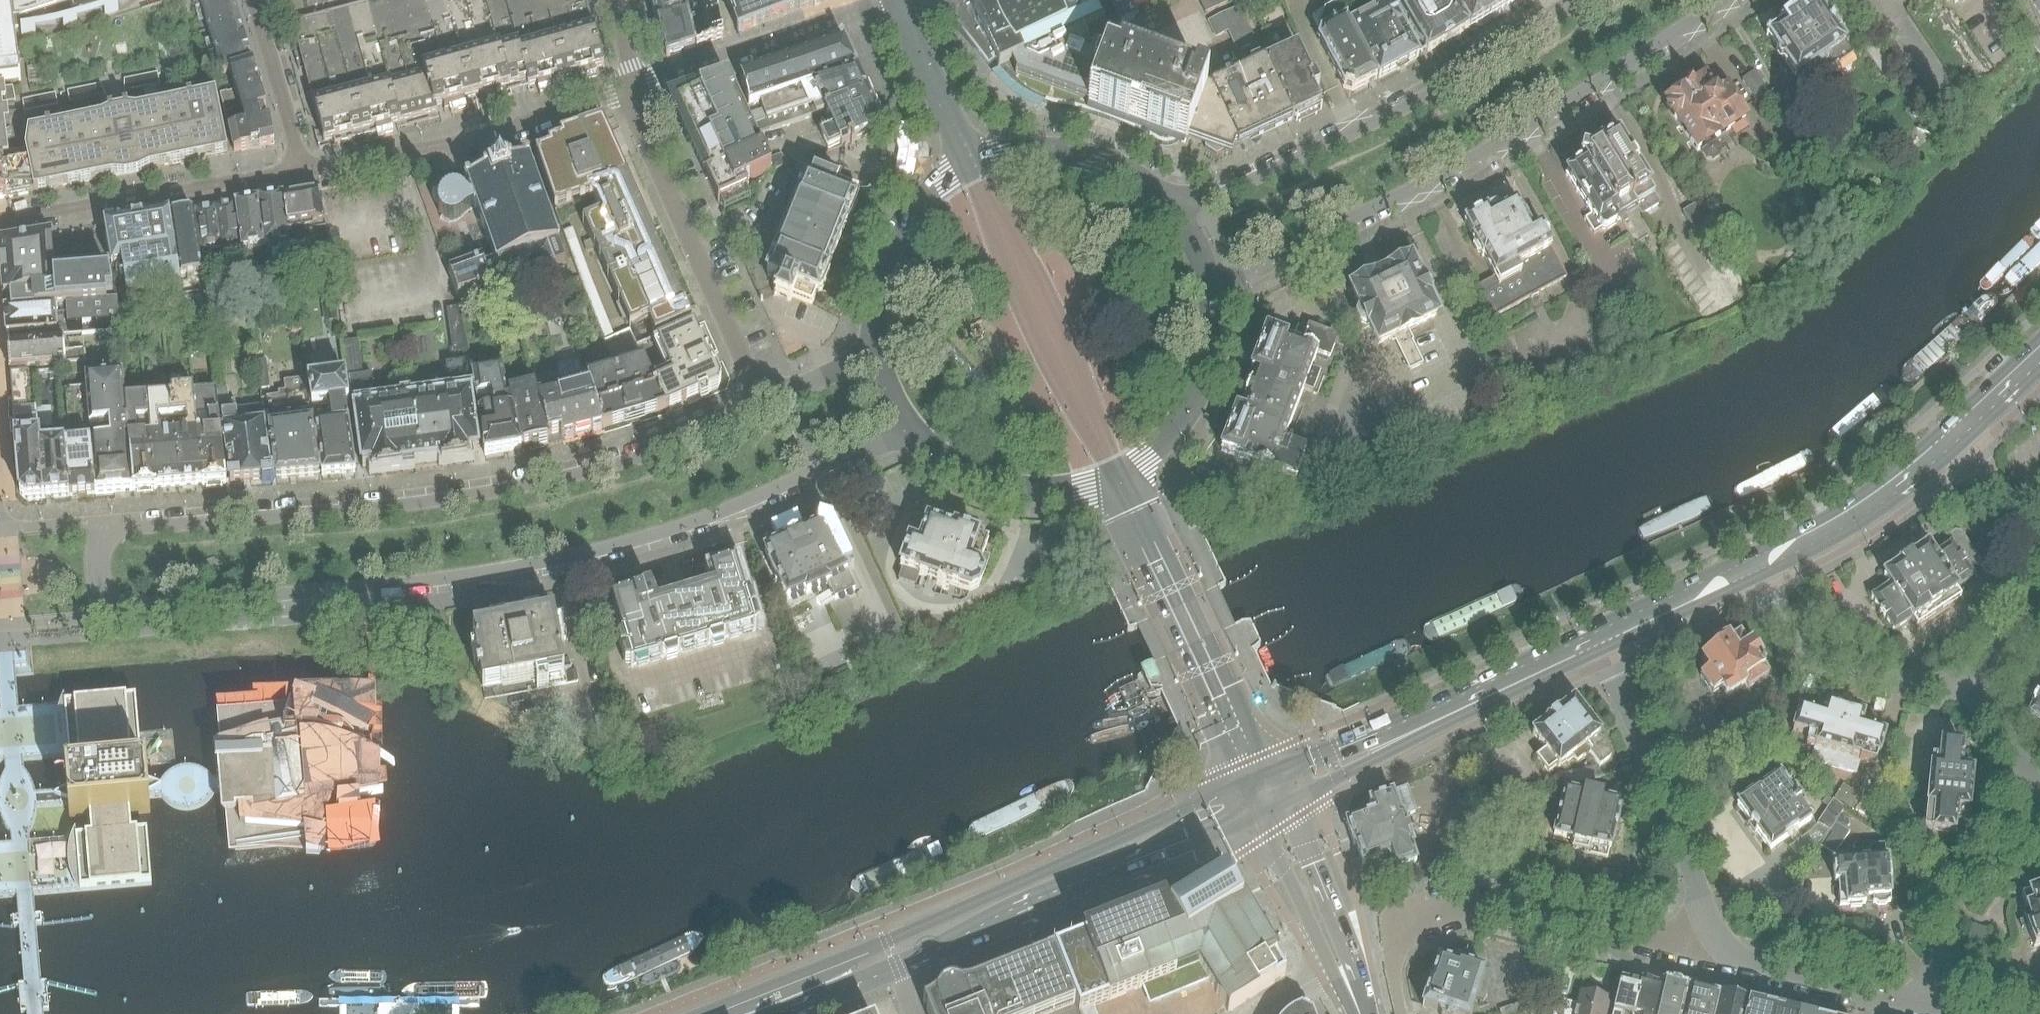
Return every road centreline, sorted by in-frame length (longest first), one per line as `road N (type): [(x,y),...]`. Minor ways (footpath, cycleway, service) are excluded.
road 1 (residential): [(767,408),(646,457),(540,484),(422,504),(127,528),(103,545),(98,580),(116,602),(135,607),(431,579),(573,556),(718,513),(880,442),(919,439)]
road 2 (secondary): [(1256,778),(905,934),(698,1013)]
road 3 (residential): [(1211,297),(1241,268),(1509,136),(1721,0)]
road 4 (secondary): [(791,1013),(1261,812)]
road 5 (residential): [(1585,0),(1318,149),(1209,199),(1162,200)]
road 6 (residential): [(1399,1013),(1390,939),(1414,917),(1462,903),(1710,955)]
road 7 (residential): [(767,408),(634,112),(633,83)]
road 8 (residential): [(301,173),(459,145),(633,83)]
road 9 (residential): [(1598,635),(1690,870),(1710,955)]
road 10 (residential): [(0,222),(301,173)]
road 11 (residential): [(1751,567),(1783,628),(1812,654),(1896,681),(1974,682)]
road 12 (secondary): [(1500,679),(1256,778)]
road 13 (residential): [(633,83),(881,0)]
road 14 (secondary): [(1285,801),(1429,731),(1500,679)]
road 15 (secondary): [(1751,567),(1890,490),(1955,435)]
road 16 (residential): [(1922,1005),(1964,888),(2039,805)]
road 17 (secondary): [(1362,1013),(1352,961),(1285,801)]
road 18 (residential): [(1116,475),(1157,448),(1192,404),(1210,352),(1211,297)]
road 19 (residential): [(972,167),(923,201),(891,245),(874,298),(874,343)]
road 20 (residential): [(919,439),(963,472),(1015,490),(1071,489),(1116,475)]
road 21 (residential): [(1162,200),(1129,175),(1077,155),(1022,153),(972,167)]
road 22 (residential): [(2039,614),(2021,540),(1955,435)]
road 23 (unclassified): [(1176,606),(1256,778)]
road 24 (residential): [(972,167),(895,0)]
road 25 (residential): [(301,173),(254,0)]
road 26 (secondary): [(1261,812),(1333,972)]
road 27 (residential): [(1710,955),(1878,995)]
road 28 (secondary): [(1598,635),(1751,567)]
road 29 (residential): [(1176,606),(1116,475)]
road 30 (residential): [(2039,795),(1974,682)]
road 31 (residential): [(874,343),(845,370),(767,408)]

